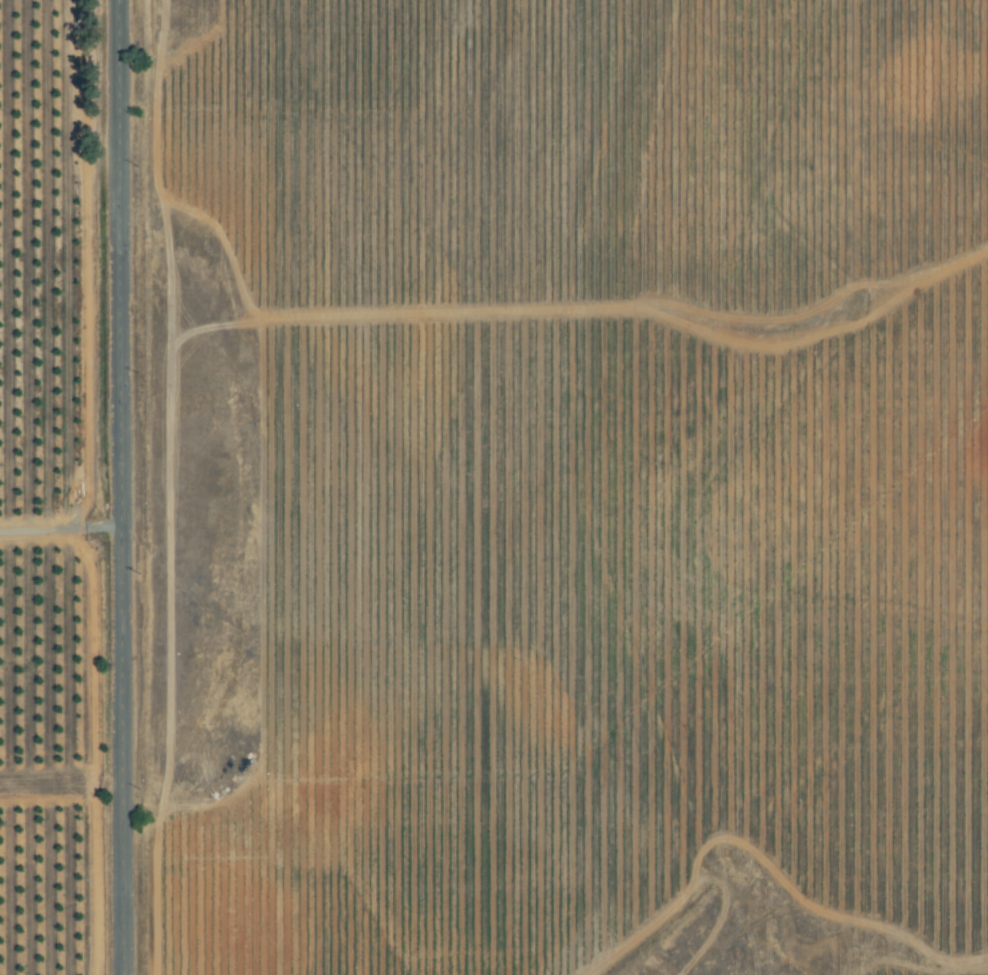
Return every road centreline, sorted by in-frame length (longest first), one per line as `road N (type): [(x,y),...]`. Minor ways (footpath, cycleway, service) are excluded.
road 1 (residential): [(122,974),(118,0)]

